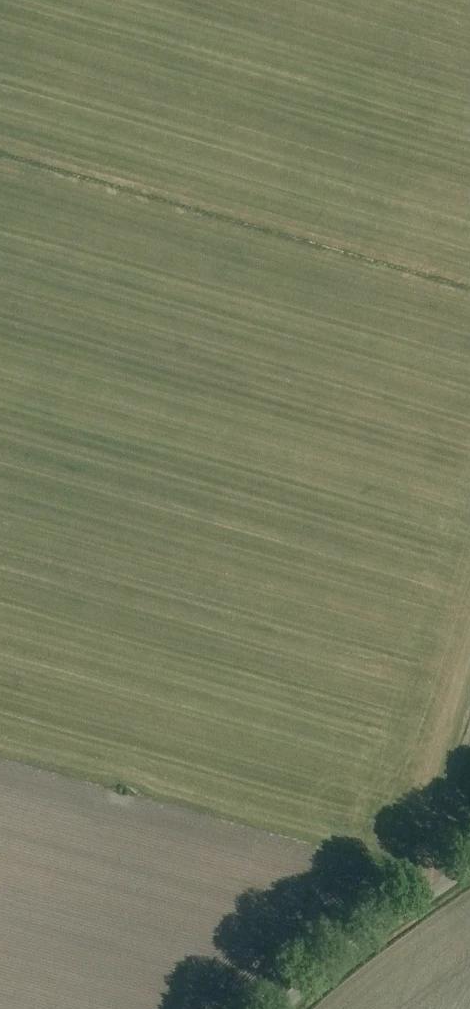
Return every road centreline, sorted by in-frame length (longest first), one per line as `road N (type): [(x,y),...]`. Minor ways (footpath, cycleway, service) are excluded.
road 1 (unclassified): [(284,1008),(318,974),(469,867)]

